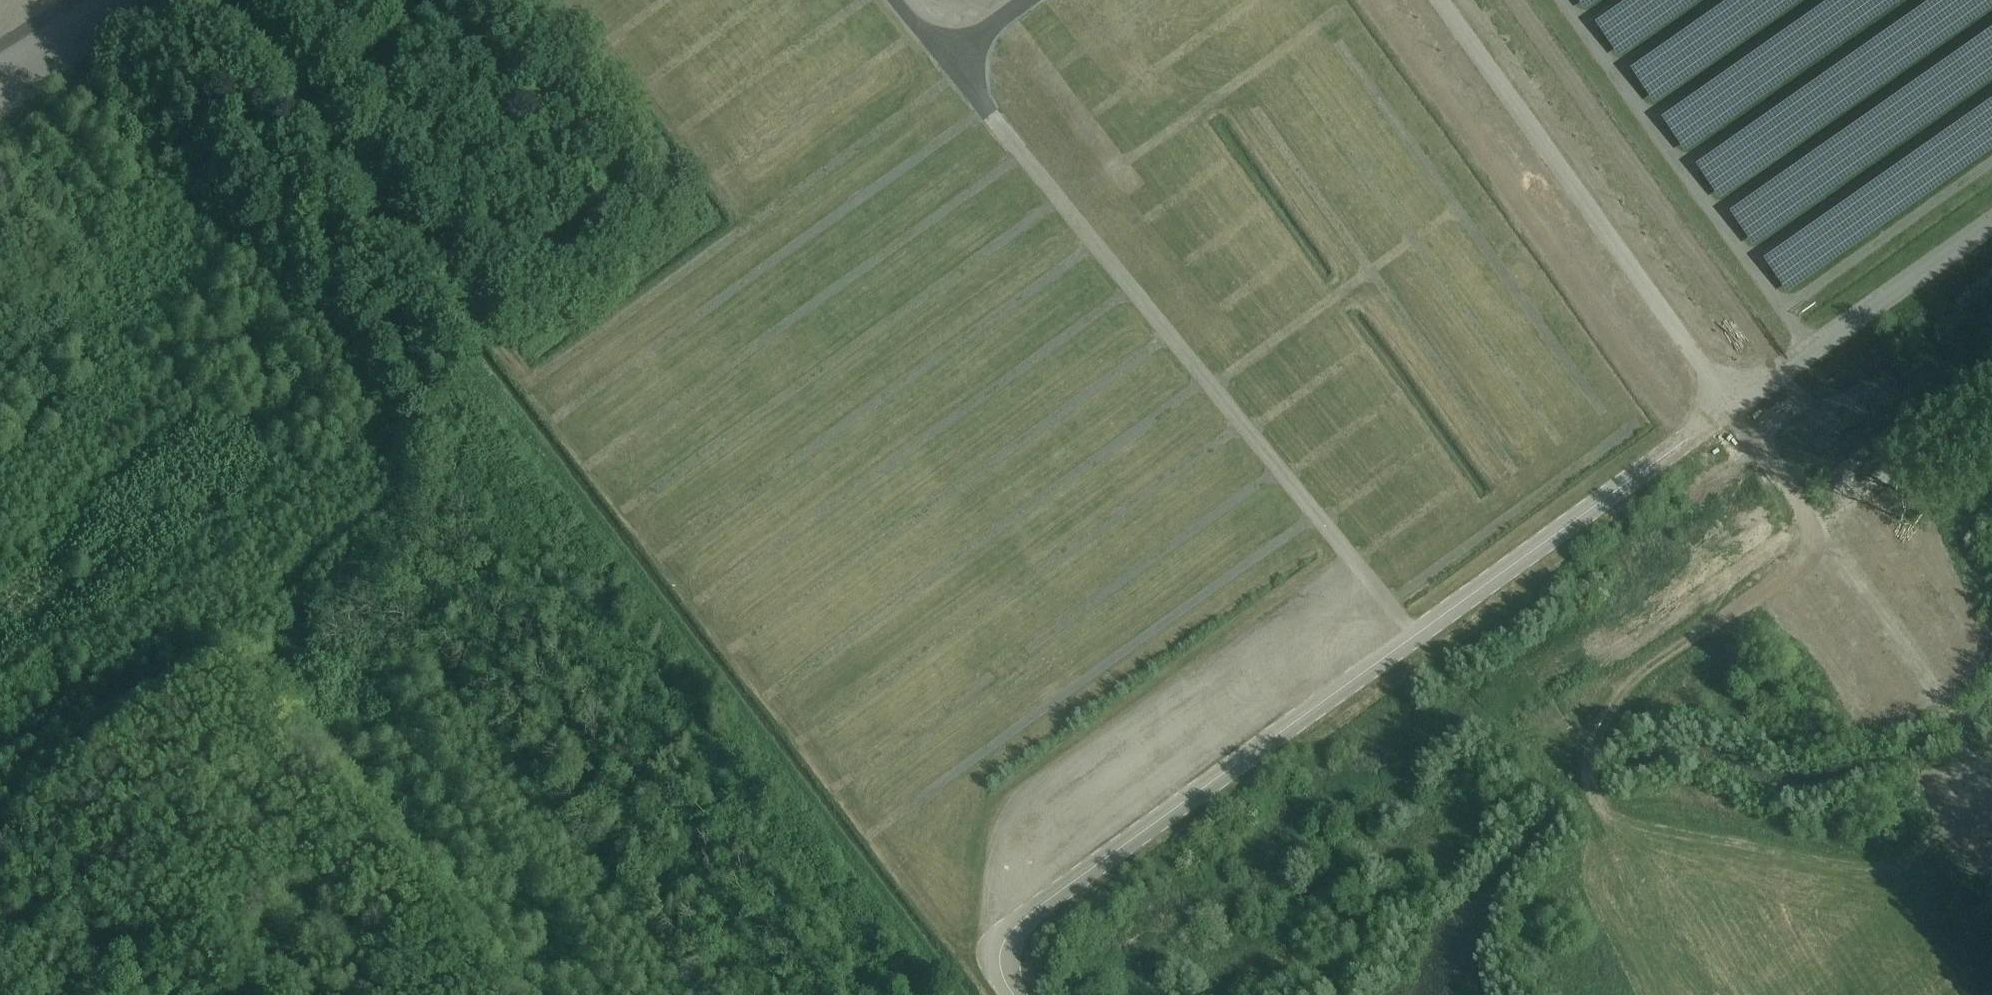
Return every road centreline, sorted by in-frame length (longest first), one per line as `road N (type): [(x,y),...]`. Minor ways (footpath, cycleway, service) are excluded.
road 1 (unclassified): [(1441,0),(1736,402),(1018,923),(1001,946),(1000,973),(1016,994)]

